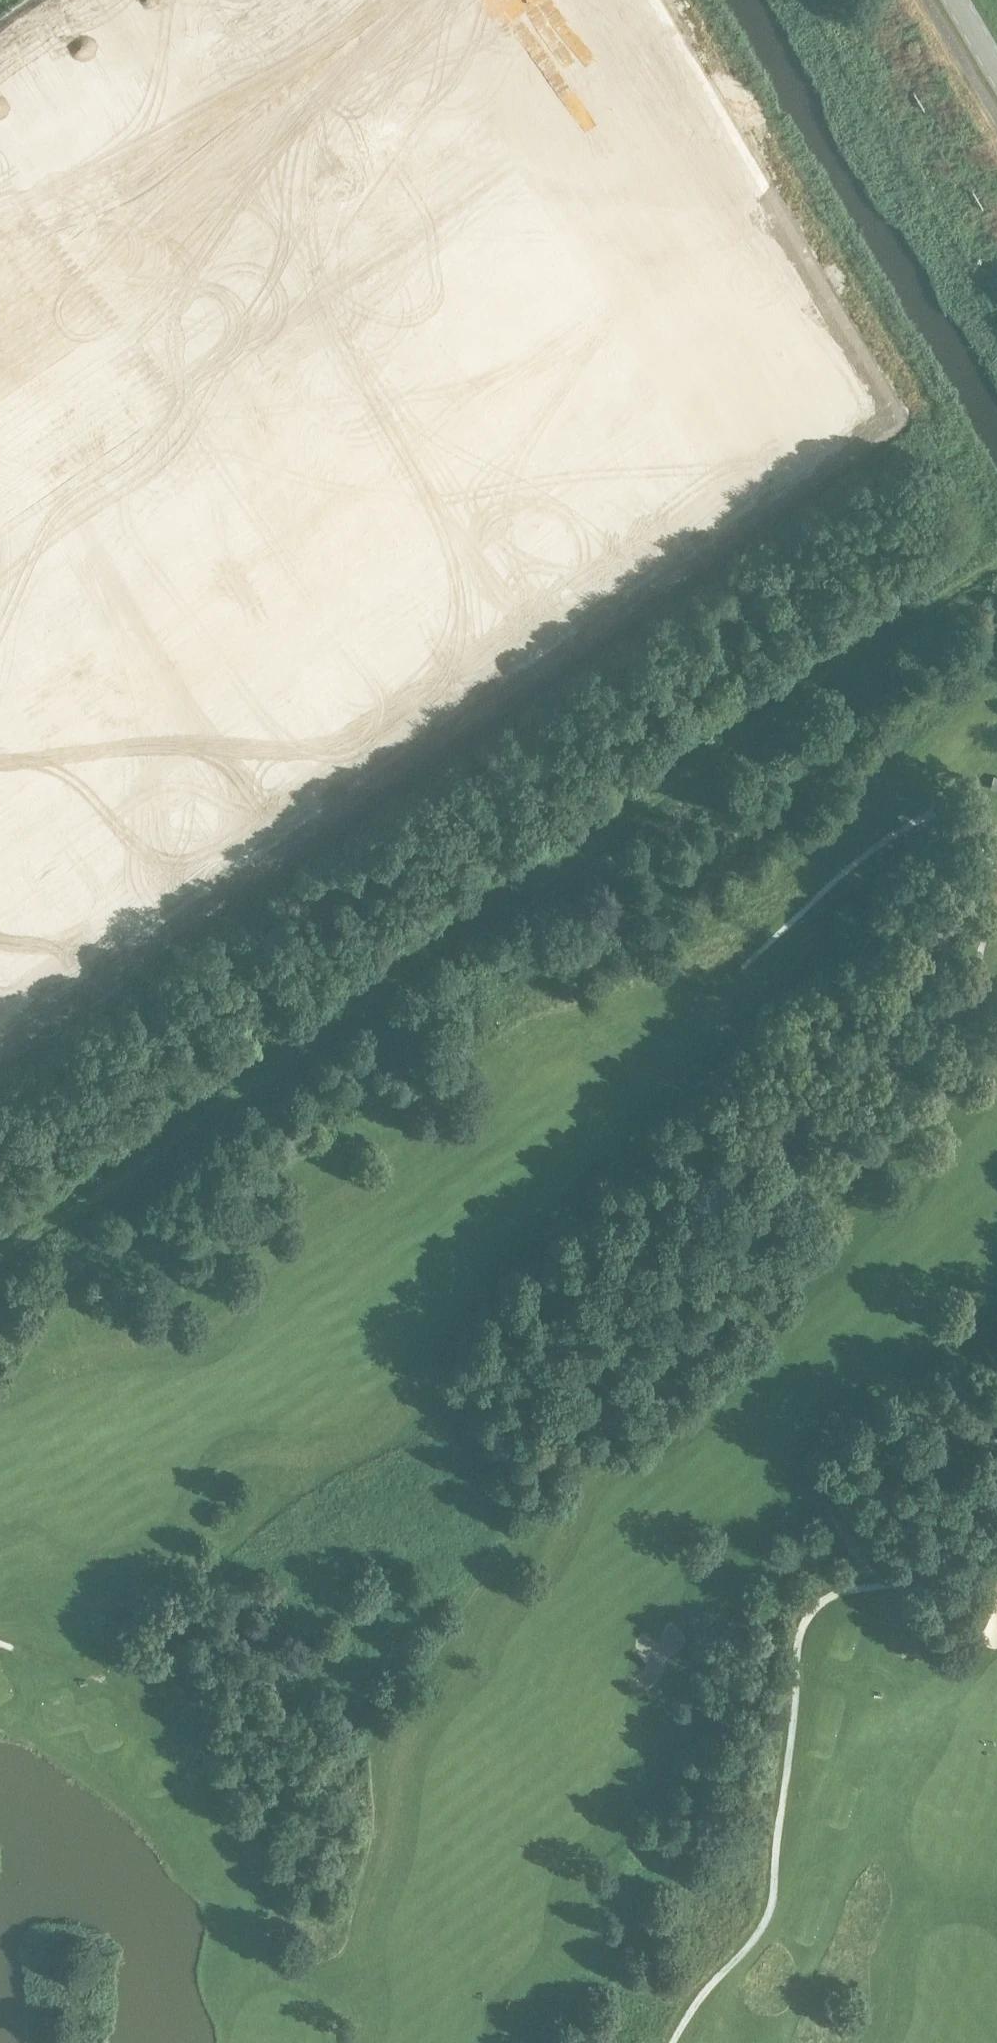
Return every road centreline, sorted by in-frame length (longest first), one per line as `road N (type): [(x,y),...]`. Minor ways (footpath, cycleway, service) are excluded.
road 1 (residential): [(996,96),(781,234),(483,369)]

